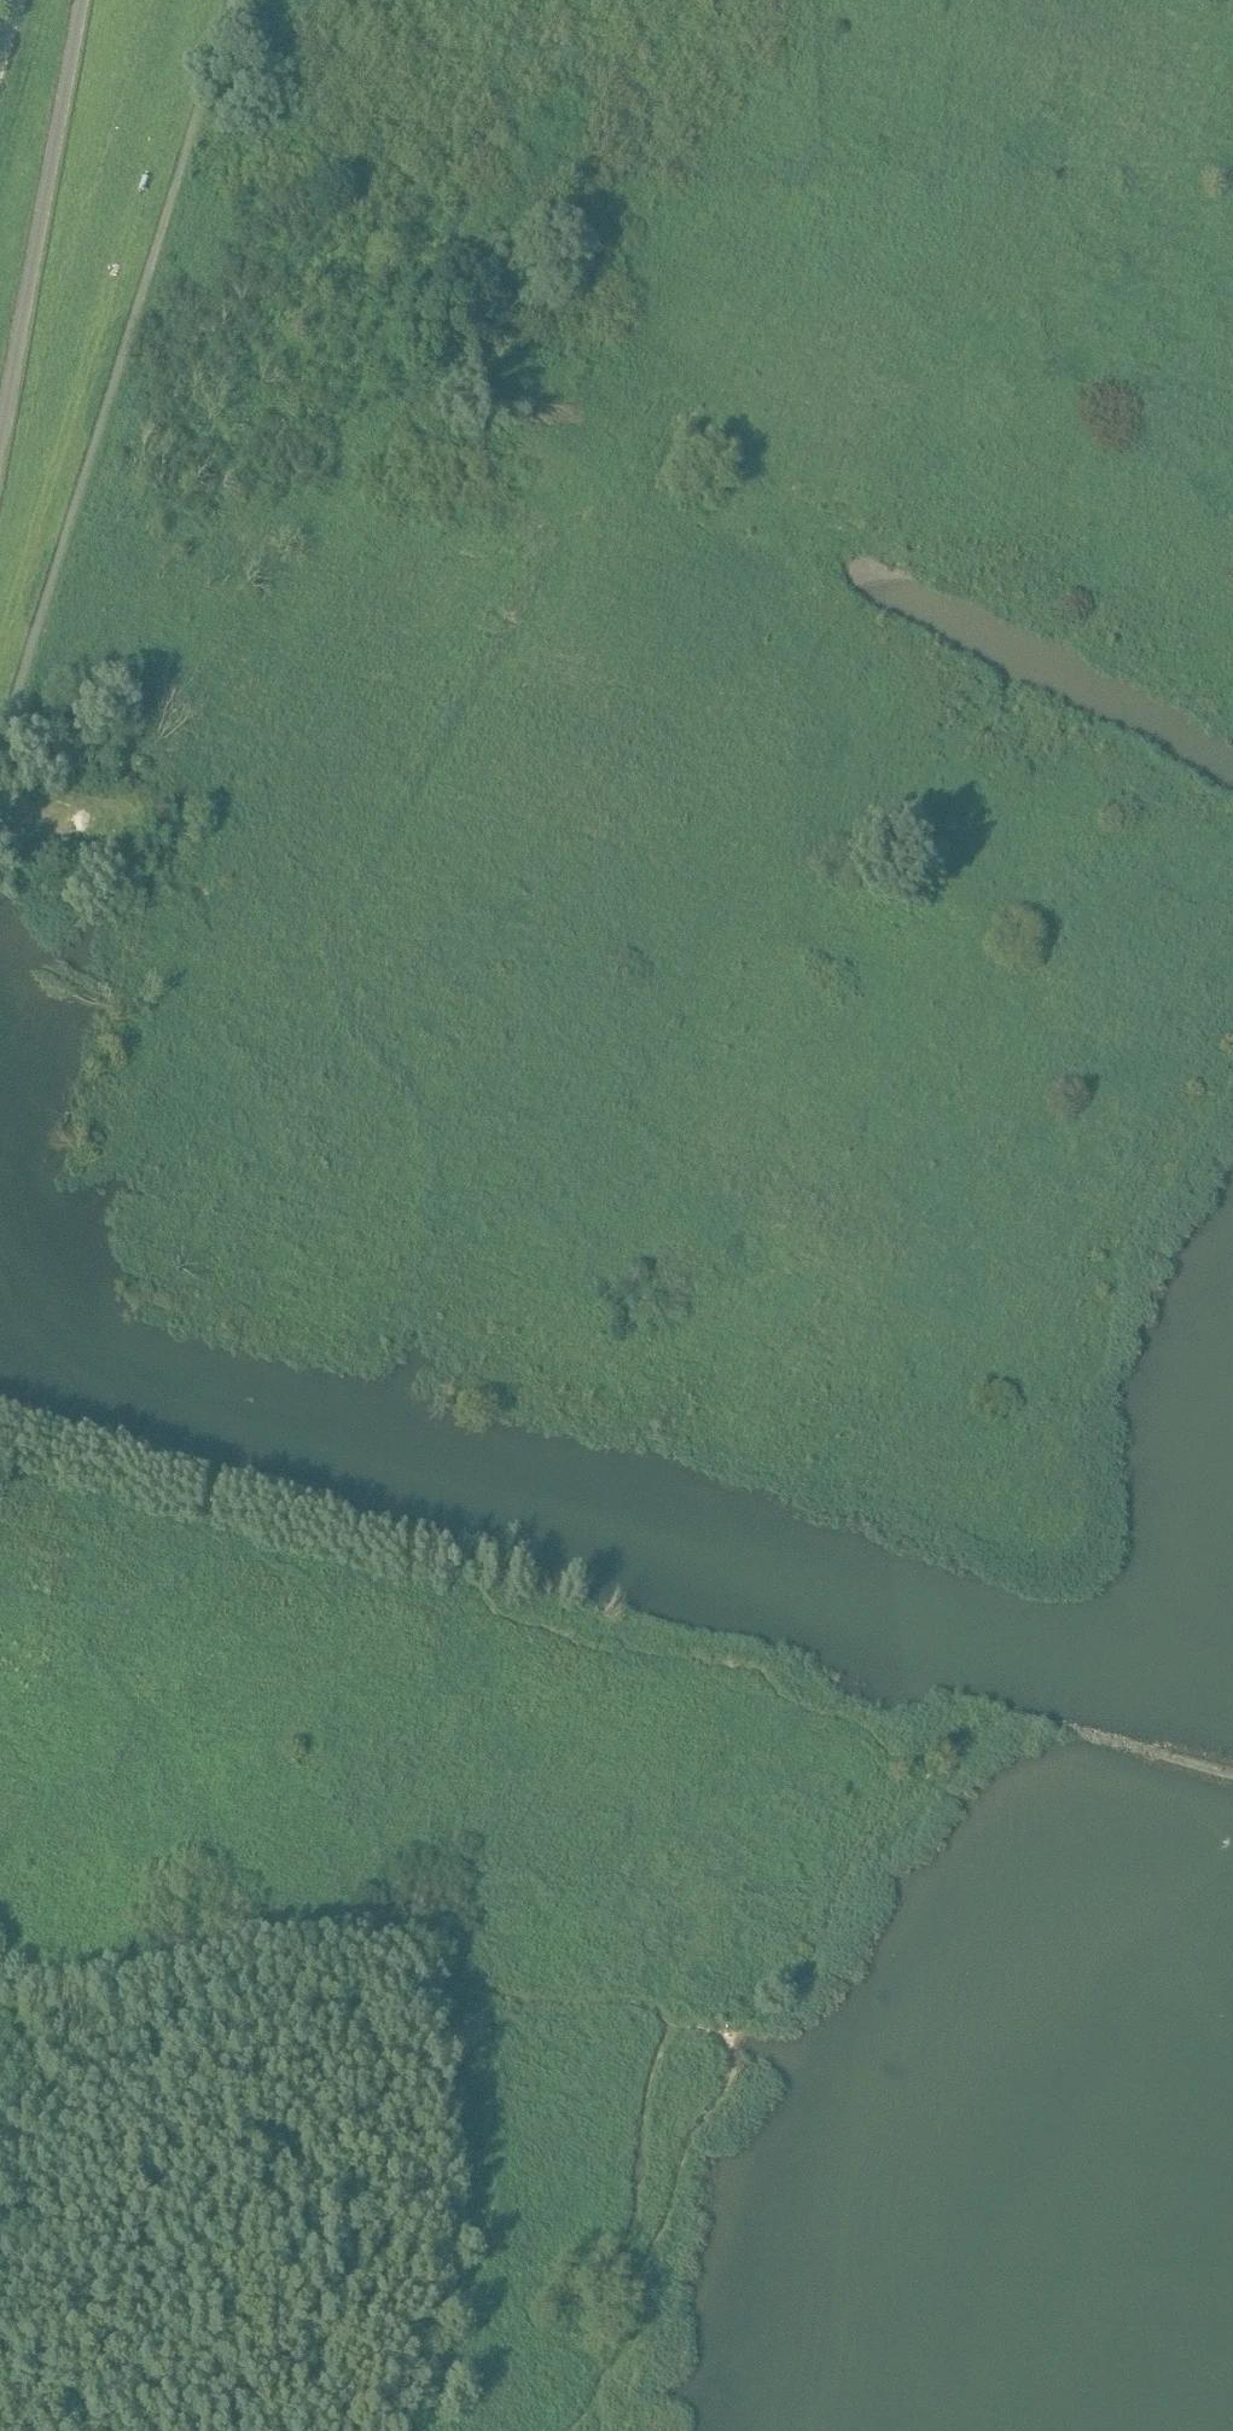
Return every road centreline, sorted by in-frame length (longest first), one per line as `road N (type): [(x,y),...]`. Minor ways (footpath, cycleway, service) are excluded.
road 1 (unclassified): [(0,429),(76,0)]

